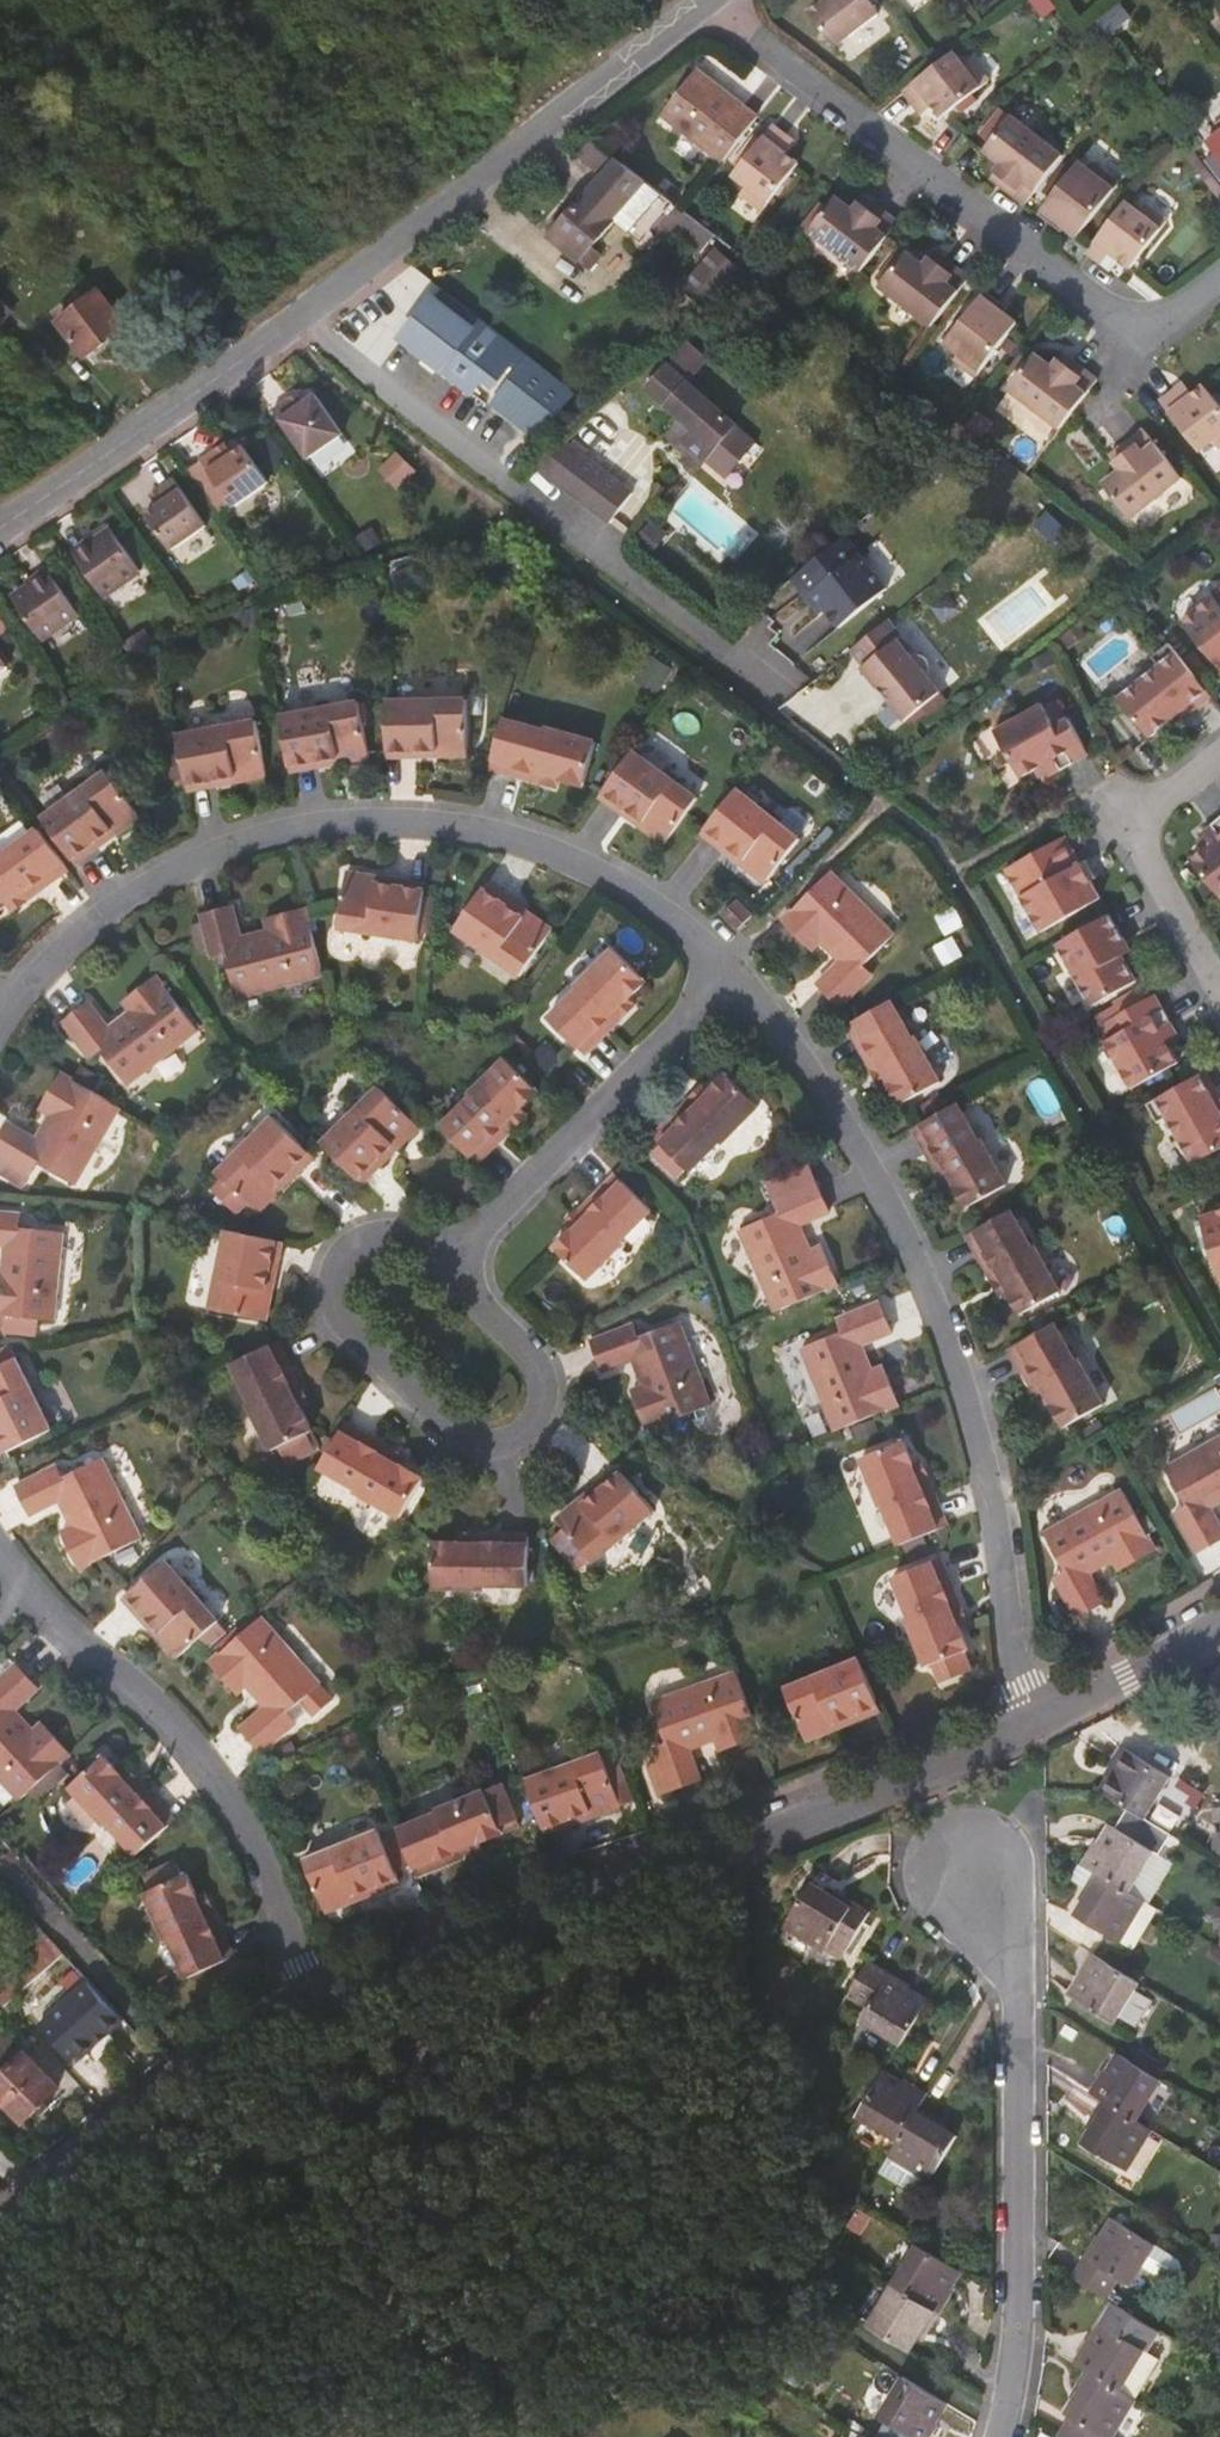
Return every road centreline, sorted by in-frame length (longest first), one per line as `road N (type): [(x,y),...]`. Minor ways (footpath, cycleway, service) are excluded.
road 1 (residential): [(694,0),(278,330),(0,519)]
road 2 (residential): [(736,977),(678,916),(617,874),(553,846),(434,818),(365,817),(224,845),(166,872),(53,952),(0,1015)]
road 3 (residential): [(1028,1728),(987,1446),(930,1276),(844,1113),(736,977)]
road 4 (residential): [(306,1995),(466,1933),(823,1818),(934,1776),(1028,1728)]
road 5 (residential): [(710,0),(1106,314),(1145,326),(1188,311),(1219,286)]
road 6 (residential): [(1004,2436),(1025,2258),(1021,1985),(972,1867)]
road 7 (residential): [(0,1558),(70,1641),(202,1757),(254,1849),(306,1995)]
road 8 (residential): [(448,1266),(396,1228),(349,1241),(328,1280),(334,1321),(466,1449),(510,1450),(541,1426),(551,1388),(538,1356)]
road 9 (residential): [(736,977),(448,1266)]
road 10 (residential): [(0,2214),(189,2060),(306,1995)]
road 11 (residential): [(1219,746),(1149,805),(1140,847),(1219,1000)]
road 12 (residential): [(1028,1728),(1219,1627)]
road 13 (residential): [(538,1356),(448,1266)]

